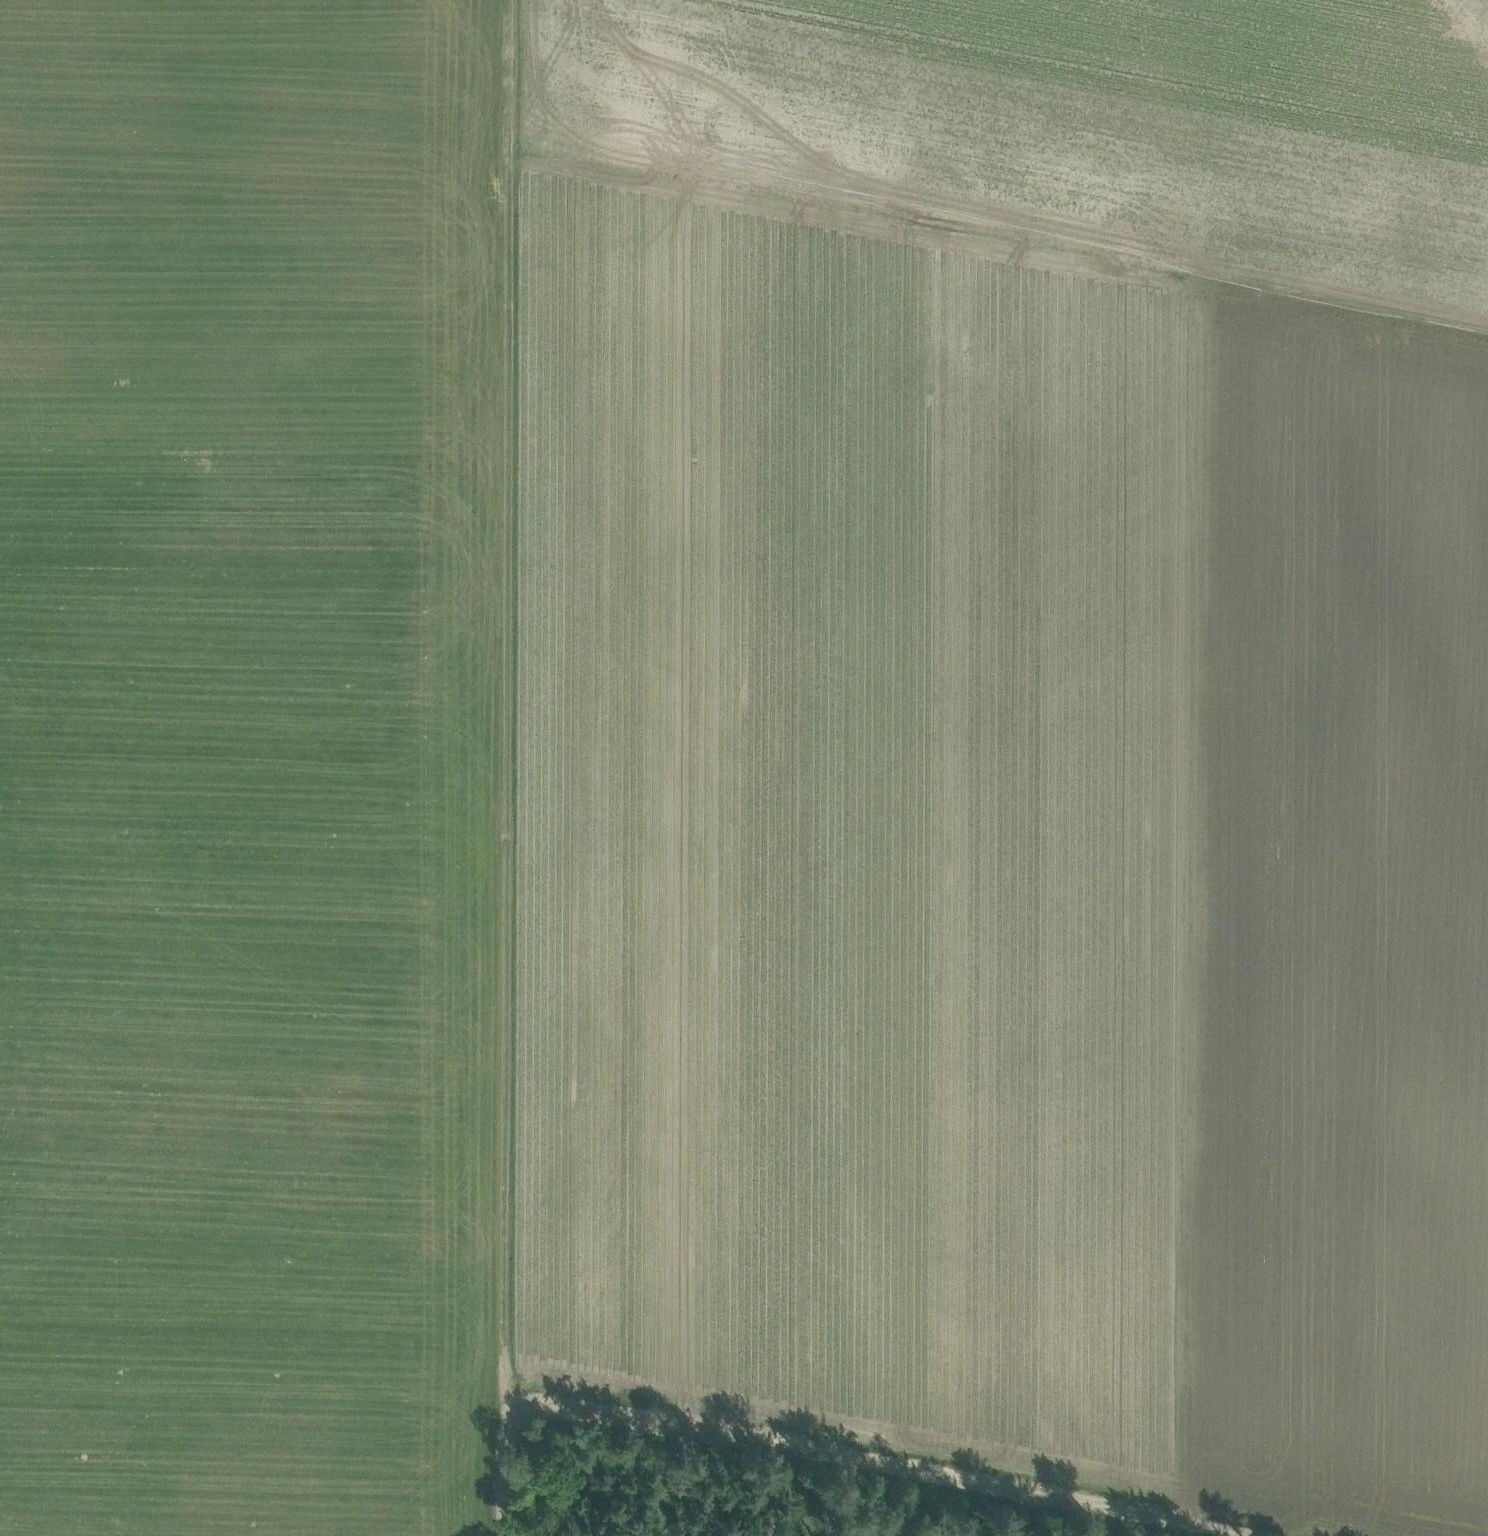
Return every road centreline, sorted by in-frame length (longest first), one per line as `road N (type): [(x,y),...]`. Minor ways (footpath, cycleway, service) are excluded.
road 1 (track): [(514,0),(512,1535)]
road 2 (track): [(1331,1535),(512,1375)]

